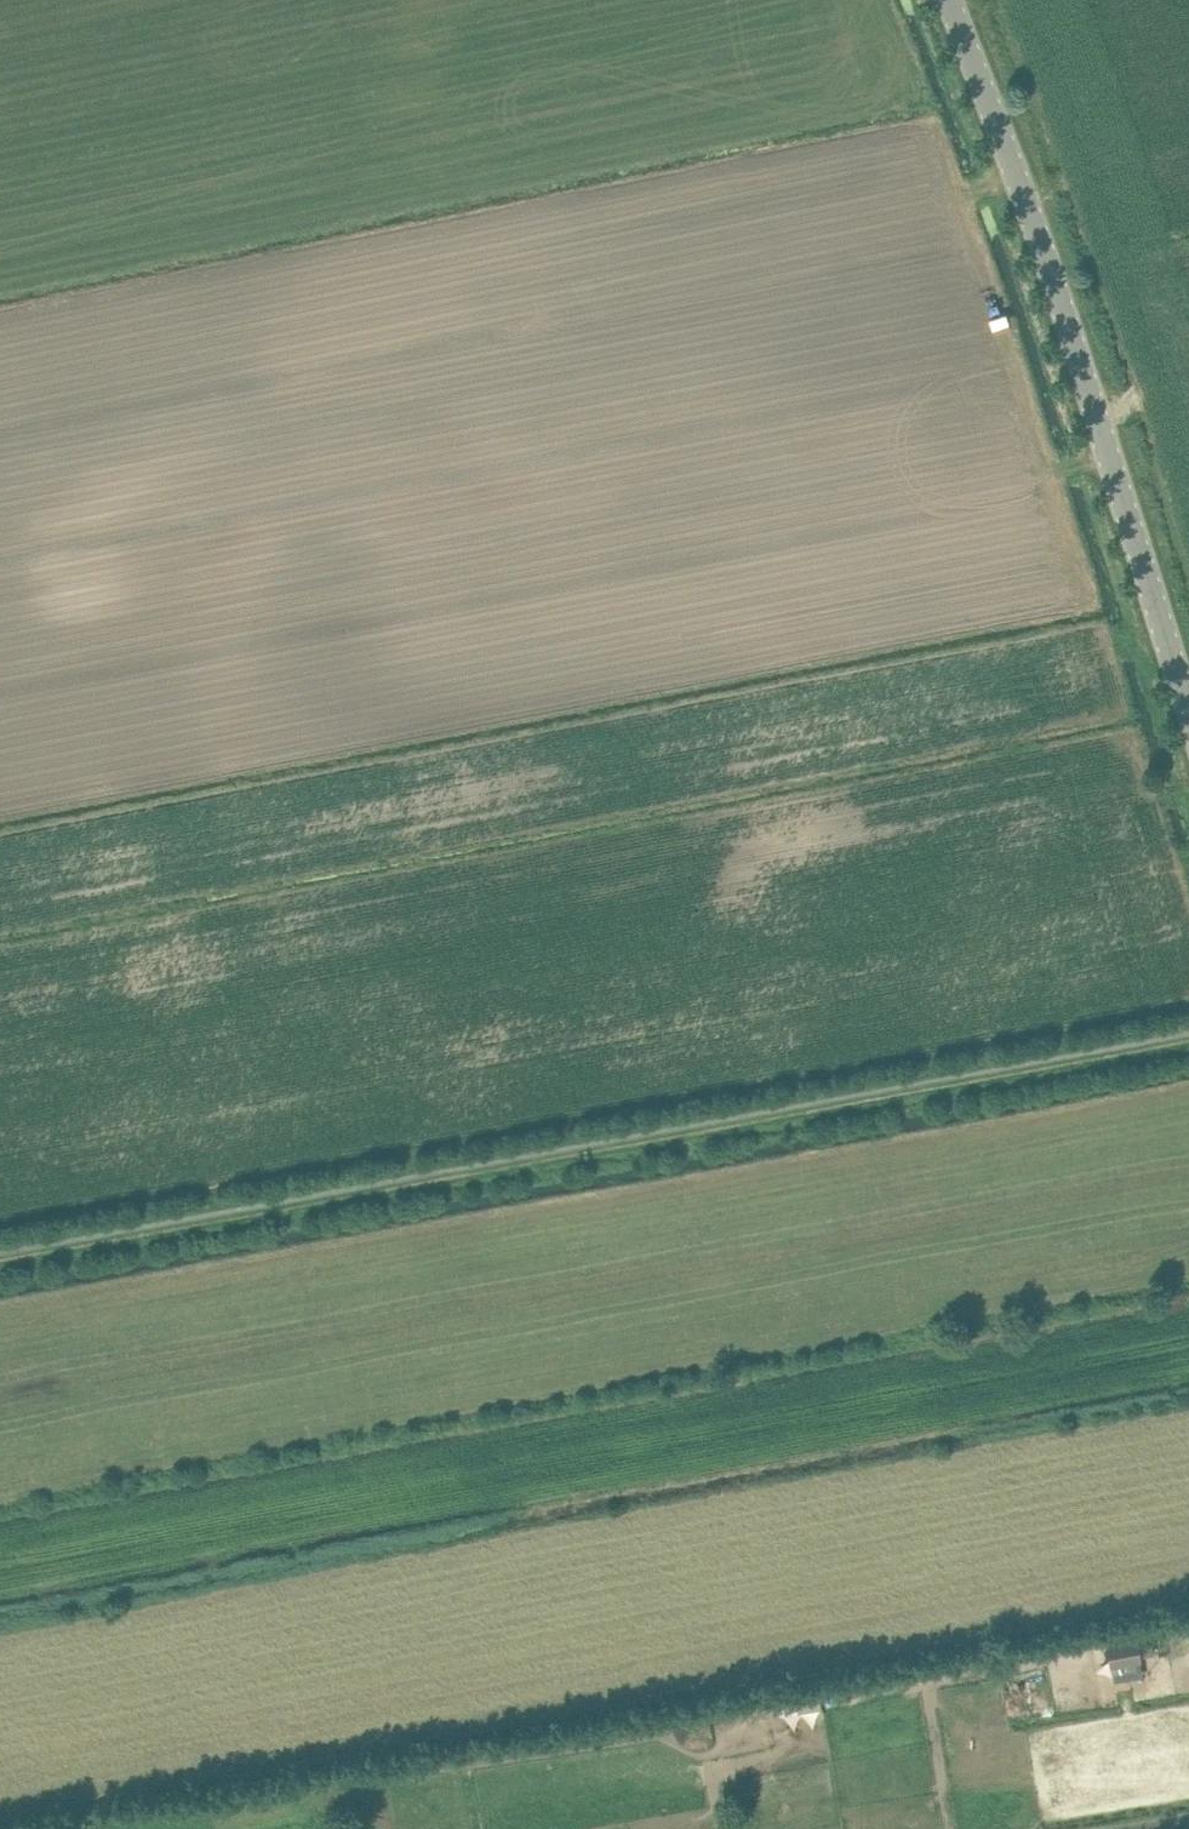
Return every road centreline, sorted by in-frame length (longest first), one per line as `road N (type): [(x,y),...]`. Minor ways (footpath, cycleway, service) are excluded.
road 1 (unclassified): [(1188,706),(1091,393),(947,0)]

